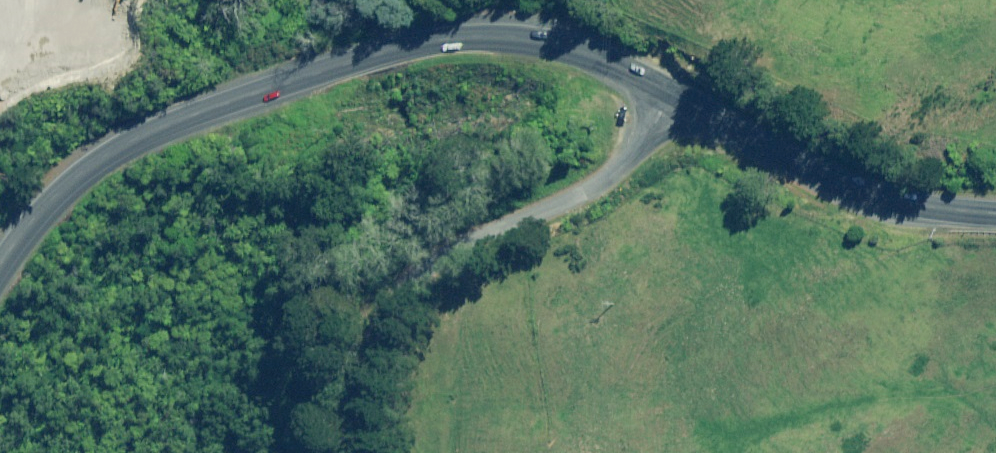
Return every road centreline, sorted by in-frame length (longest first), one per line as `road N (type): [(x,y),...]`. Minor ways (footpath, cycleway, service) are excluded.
road 1 (secondary): [(669,94),(579,50),(535,39),(493,34),(421,43),(147,132),(61,196),(0,273)]
road 2 (unclassified): [(669,94),(632,152),(597,185),(459,247),(394,293),(368,345),(349,452)]
road 3 (secondary): [(995,214),(897,203),(843,187),(669,94)]

